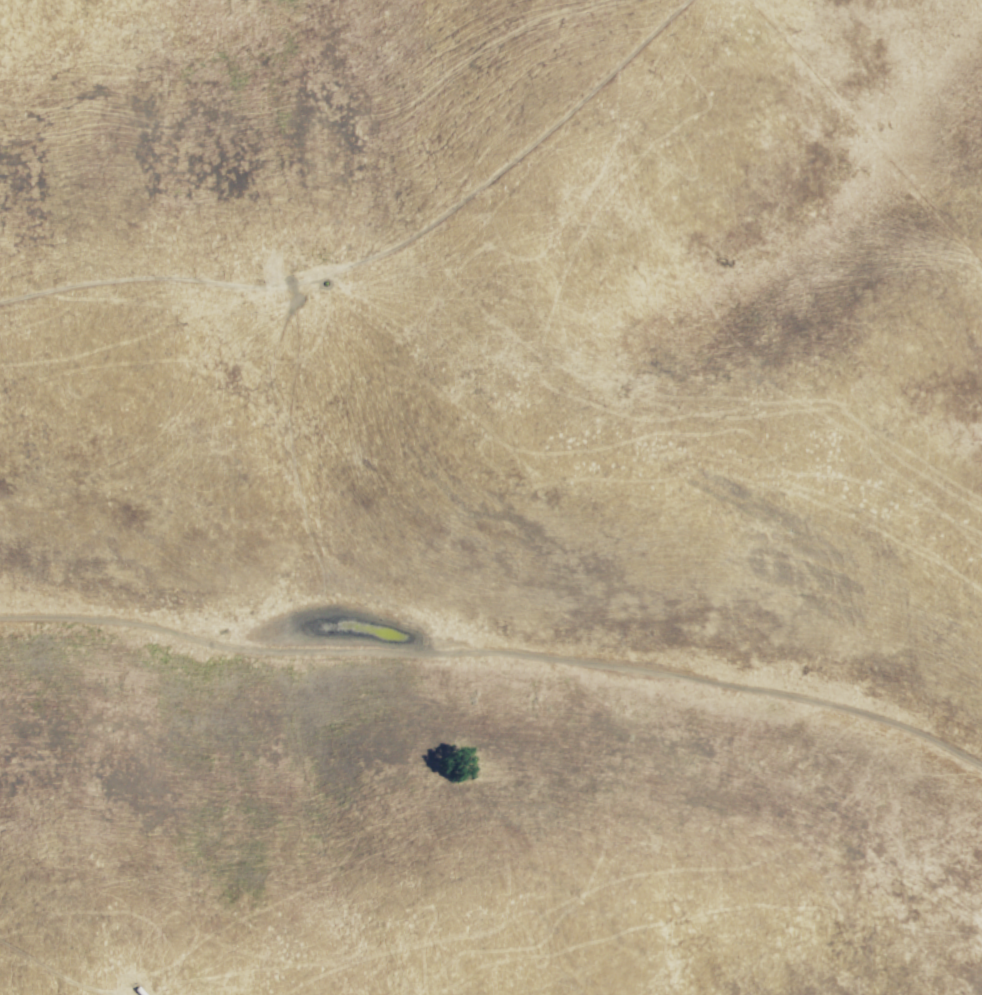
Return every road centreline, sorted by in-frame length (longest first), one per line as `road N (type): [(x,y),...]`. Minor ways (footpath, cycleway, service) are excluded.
road 1 (track): [(981,774),(851,716),(740,693),(514,663),(230,655),(140,631),(0,621)]

